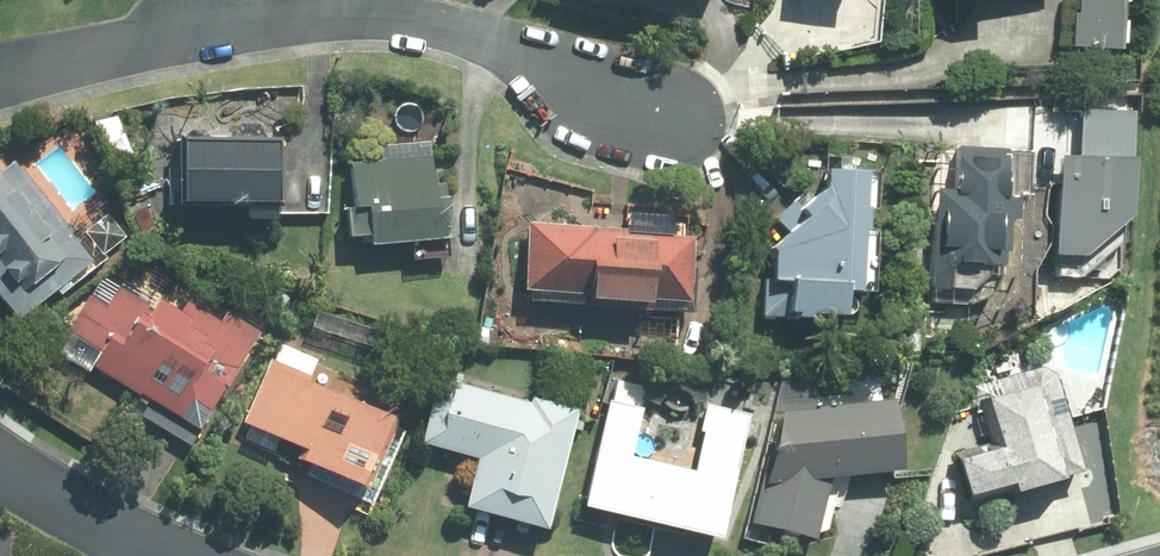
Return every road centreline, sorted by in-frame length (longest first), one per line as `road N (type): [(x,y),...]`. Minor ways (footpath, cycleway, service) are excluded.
road 1 (residential): [(650,108),(470,34),(394,18),(214,28),(0,75)]
road 2 (residential): [(0,464),(167,555)]

